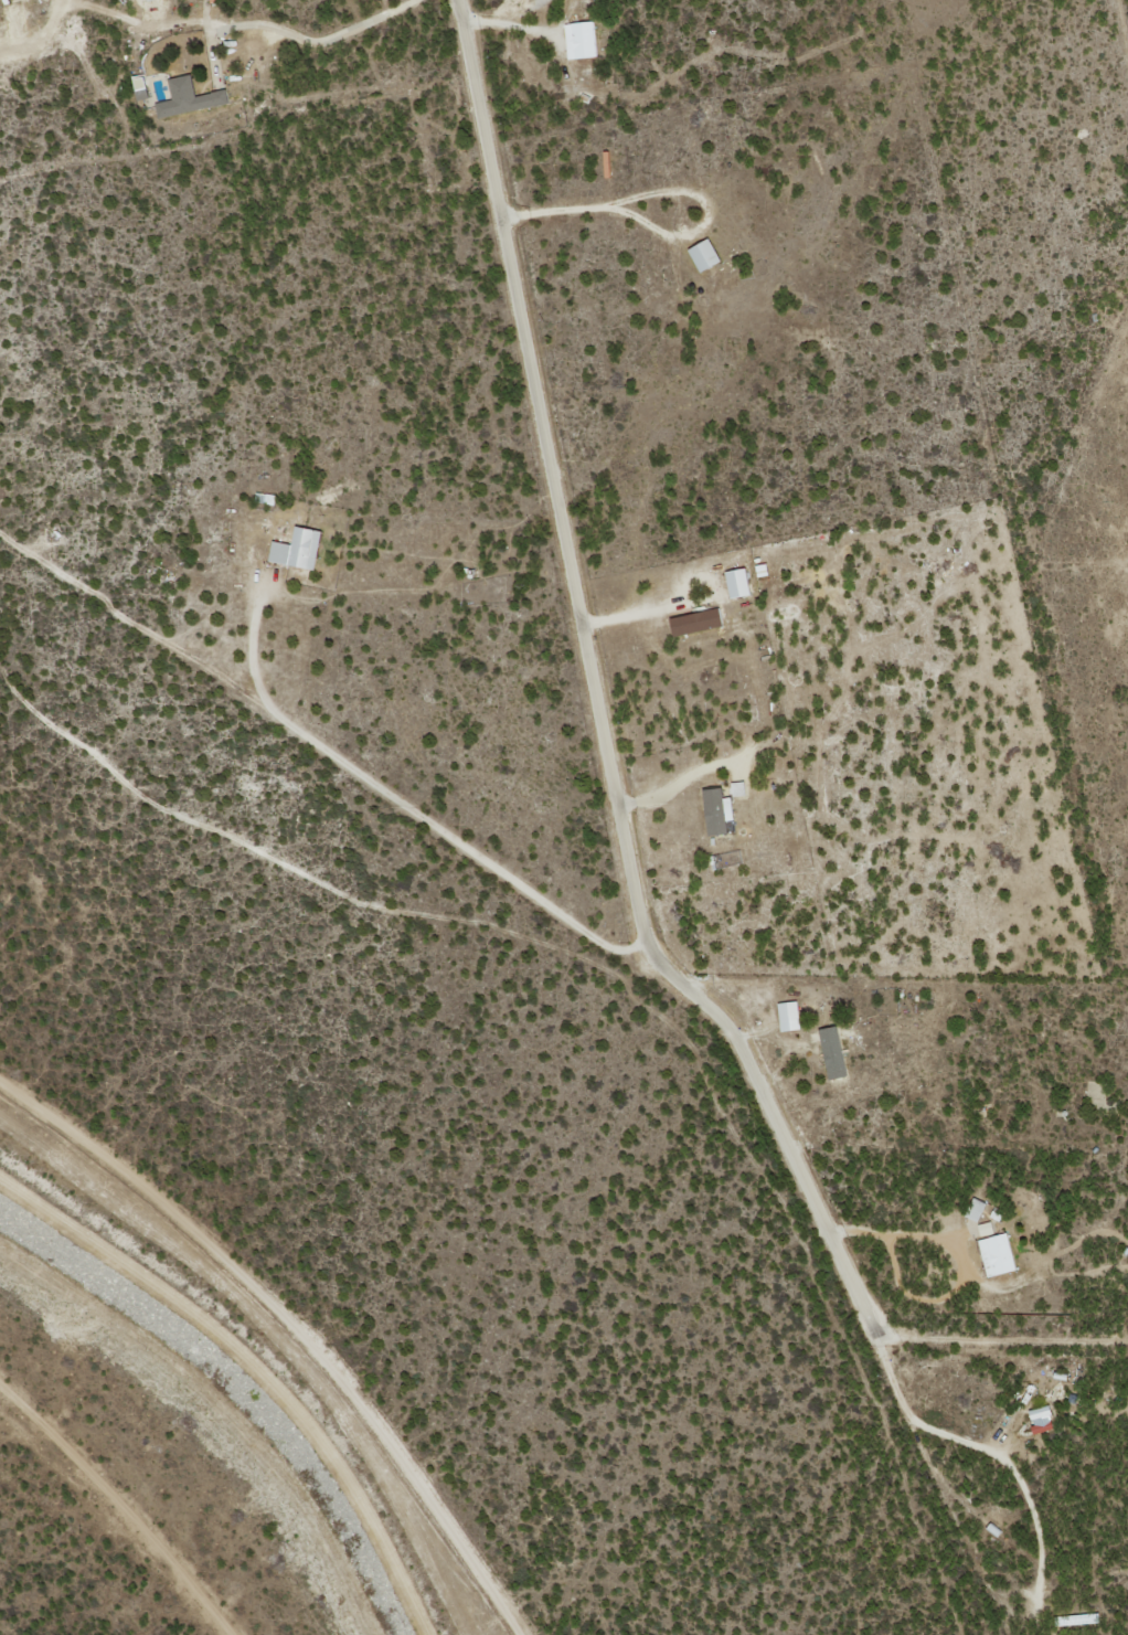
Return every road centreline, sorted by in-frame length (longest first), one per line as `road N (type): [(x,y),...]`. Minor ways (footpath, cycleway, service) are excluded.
road 1 (residential): [(879,1335),(730,1031),(646,944),(455,0)]

